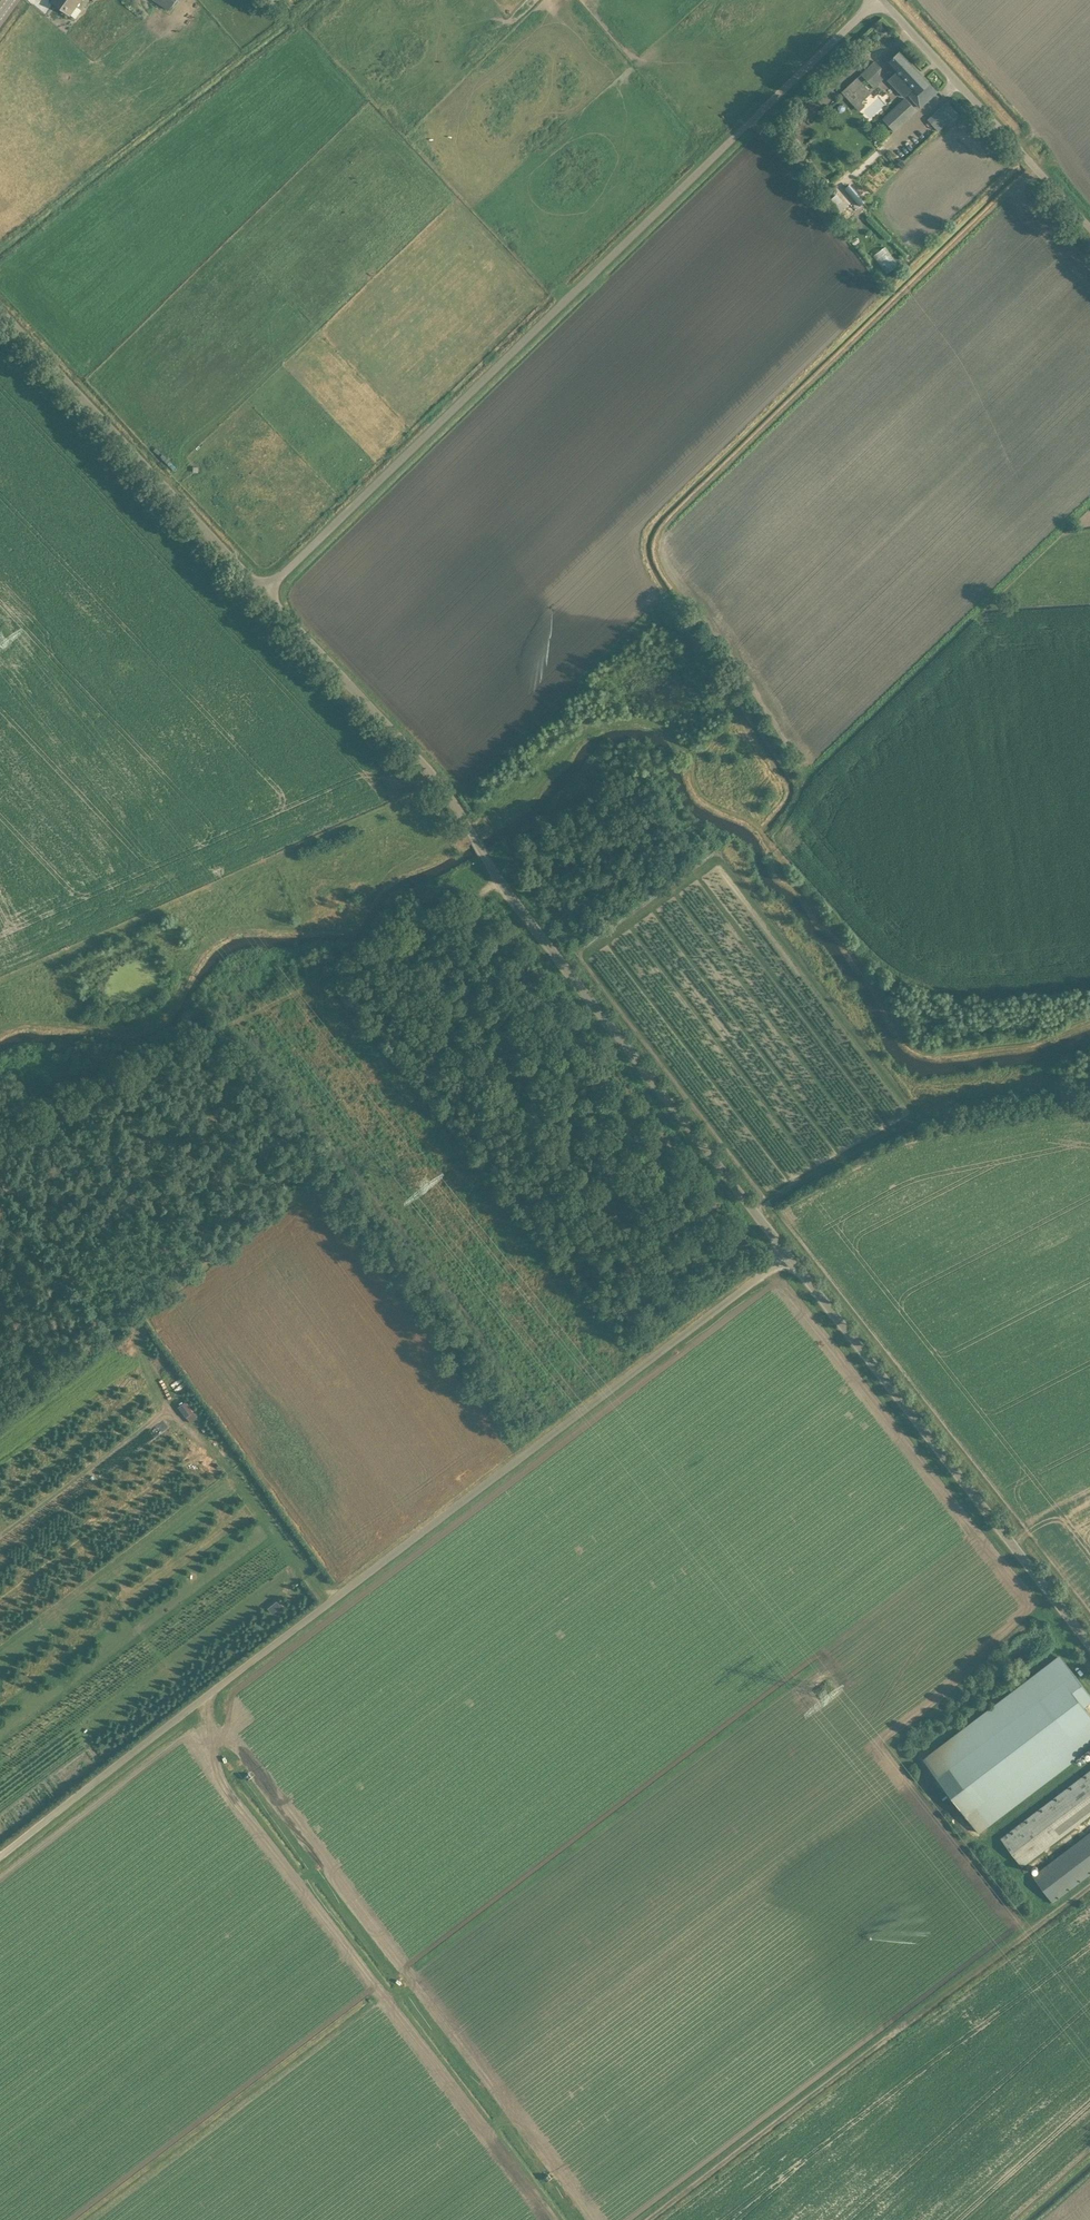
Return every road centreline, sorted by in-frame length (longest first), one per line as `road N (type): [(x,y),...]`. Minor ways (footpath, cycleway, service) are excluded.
road 1 (unclassified): [(0,1854),(187,1720),(341,1593),(790,1253)]
road 2 (unclassified): [(263,592),(882,0)]
road 3 (unclassified): [(790,1253),(516,901),(452,798),(263,592)]
road 4 (track): [(0,1143),(118,1073),(432,934),(507,888)]
road 5 (track): [(341,1593),(138,1327),(101,1316),(0,1168)]
road 6 (track): [(1089,1887),(652,2219)]
road 7 (unclassified): [(1089,1644),(790,1253)]
road 8 (unclassified): [(263,592),(0,313)]
road 9 (track): [(754,1201),(909,1119),(1054,1101),(1089,1104)]
road 10 (unclassified): [(1089,224),(886,0)]

